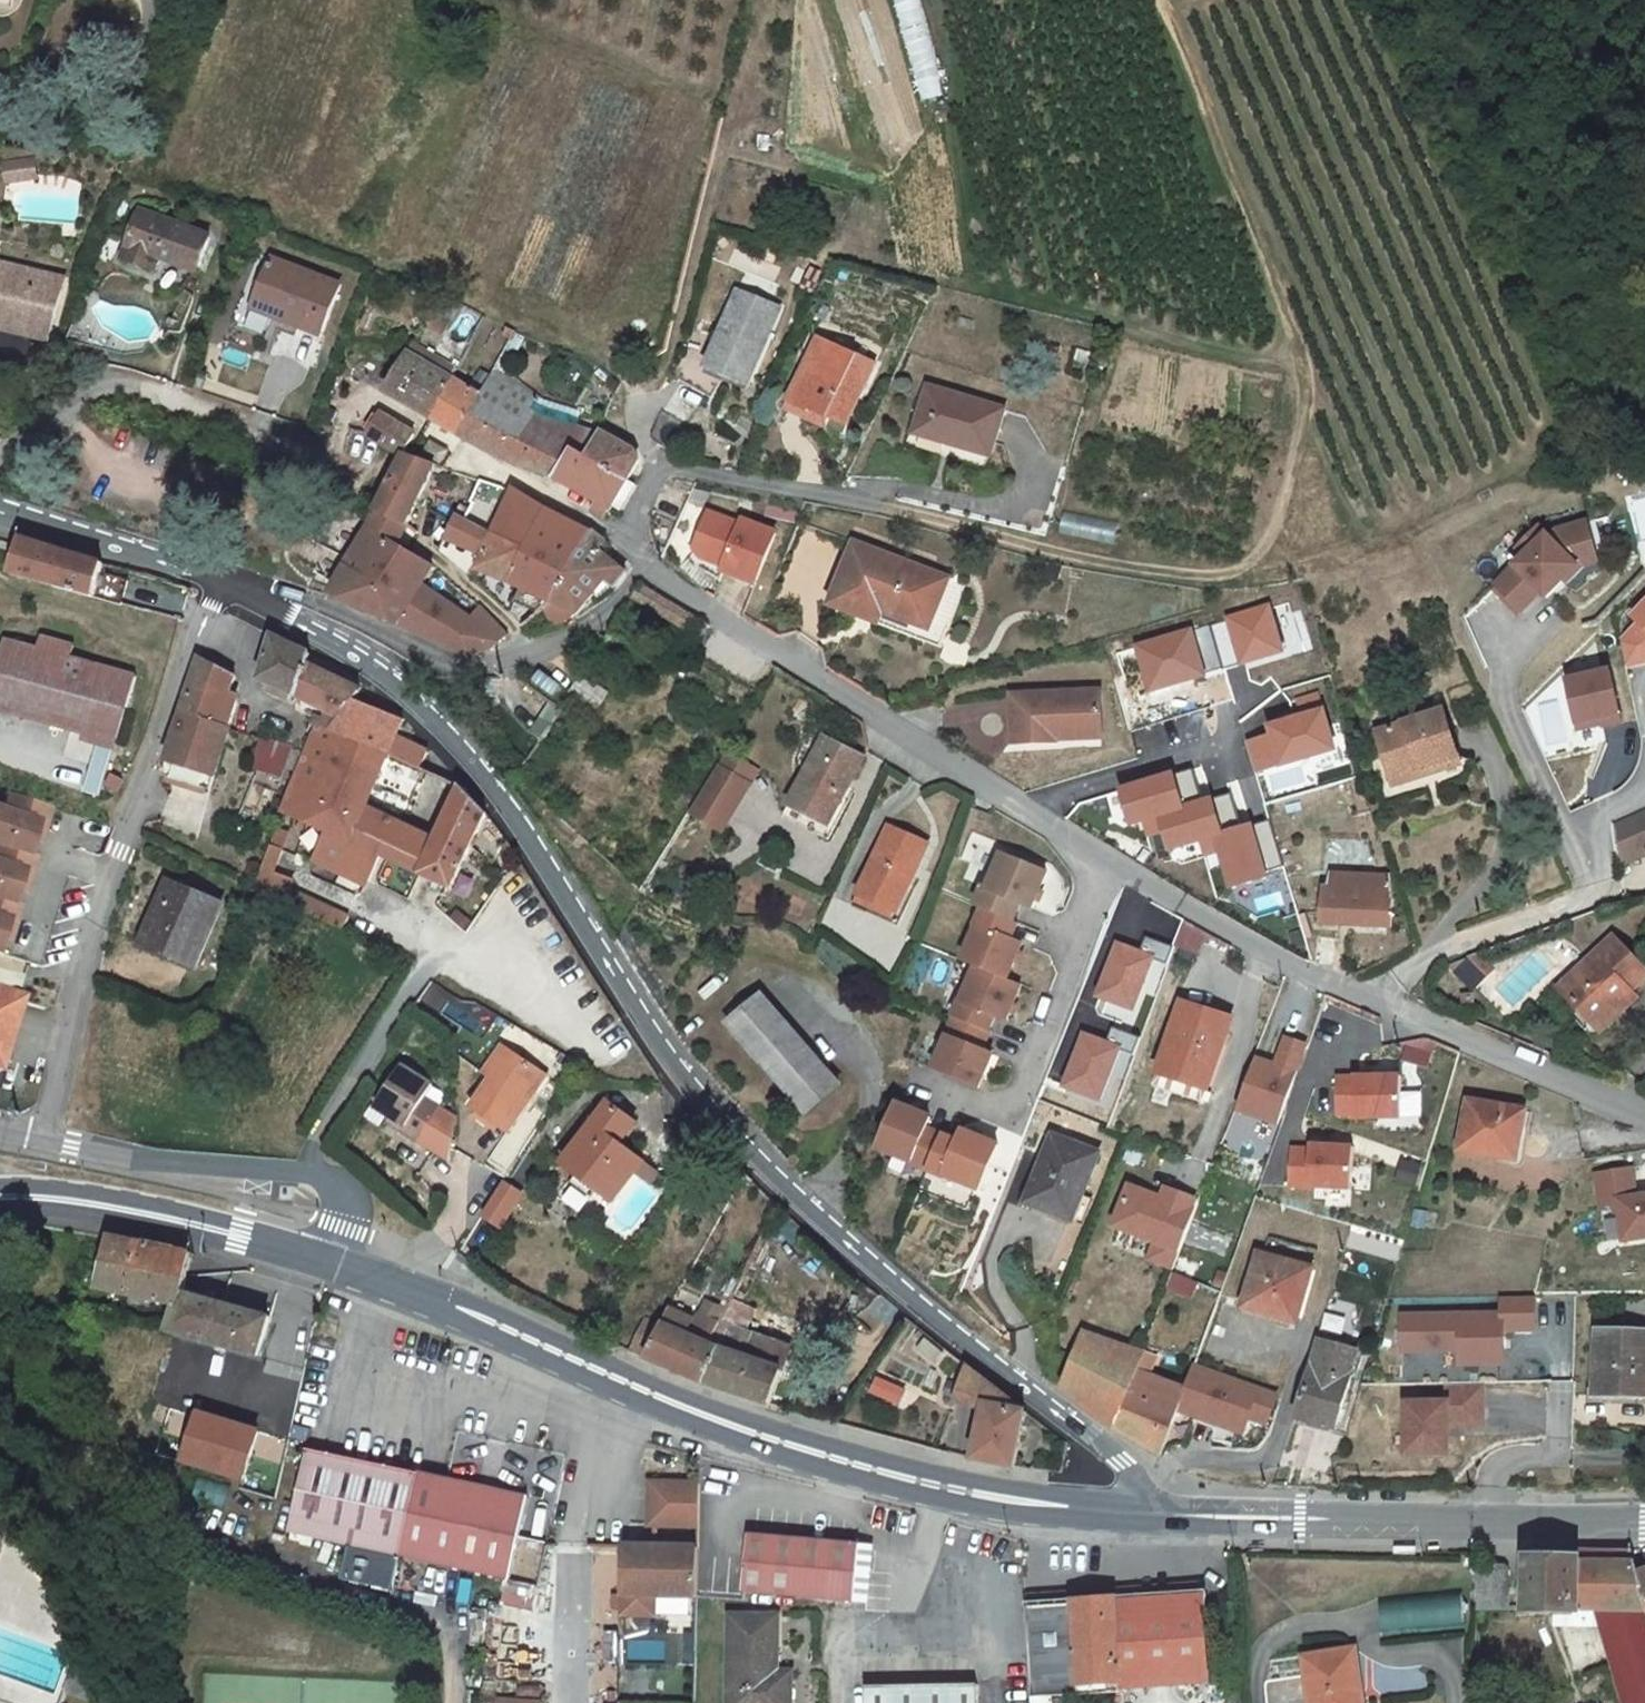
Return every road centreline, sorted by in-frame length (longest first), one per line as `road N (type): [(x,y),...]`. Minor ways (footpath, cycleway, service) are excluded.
road 1 (tertiary): [(1144,1515),(1122,1461),(958,1336),(792,1192),(668,1052),(485,773),(419,700),(359,654),(239,585)]
road 2 (track): [(873,509),(1040,545),(1153,582),(1315,574),(1482,508),(1520,476),(1581,383),(1603,269),(1576,152),(1516,45)]
road 3 (secondary): [(1144,1515),(938,1486),(747,1431),(448,1304),(335,1265)]
road 4 (residential): [(1644,1116),(1343,985),(1028,812)]
road 5 (track): [(1144,0),(1169,36),(1289,368),(1295,403),(1261,545),(1233,580)]
road 6 (residential): [(221,579),(184,663),(88,947),(46,1140)]
road 7 (secondary): [(1644,1523),(1144,1515)]
road 8 (residential): [(239,585),(256,579),(464,663),(503,667),(572,642),(657,564)]
road 9 (residential): [(1028,812),(657,564)]
road 10 (residential): [(46,1140),(165,1162),(325,1176),(338,1186),(346,1214),(335,1265)]
road 11 (residential): [(657,564),(636,545),(629,522),(665,467),(873,509)]
road 12 (secondary): [(335,1265),(126,1209),(21,1196)]
road 13 (tertiary): [(221,579),(0,508)]
road 14 (residential): [(1028,812),(1224,744)]

